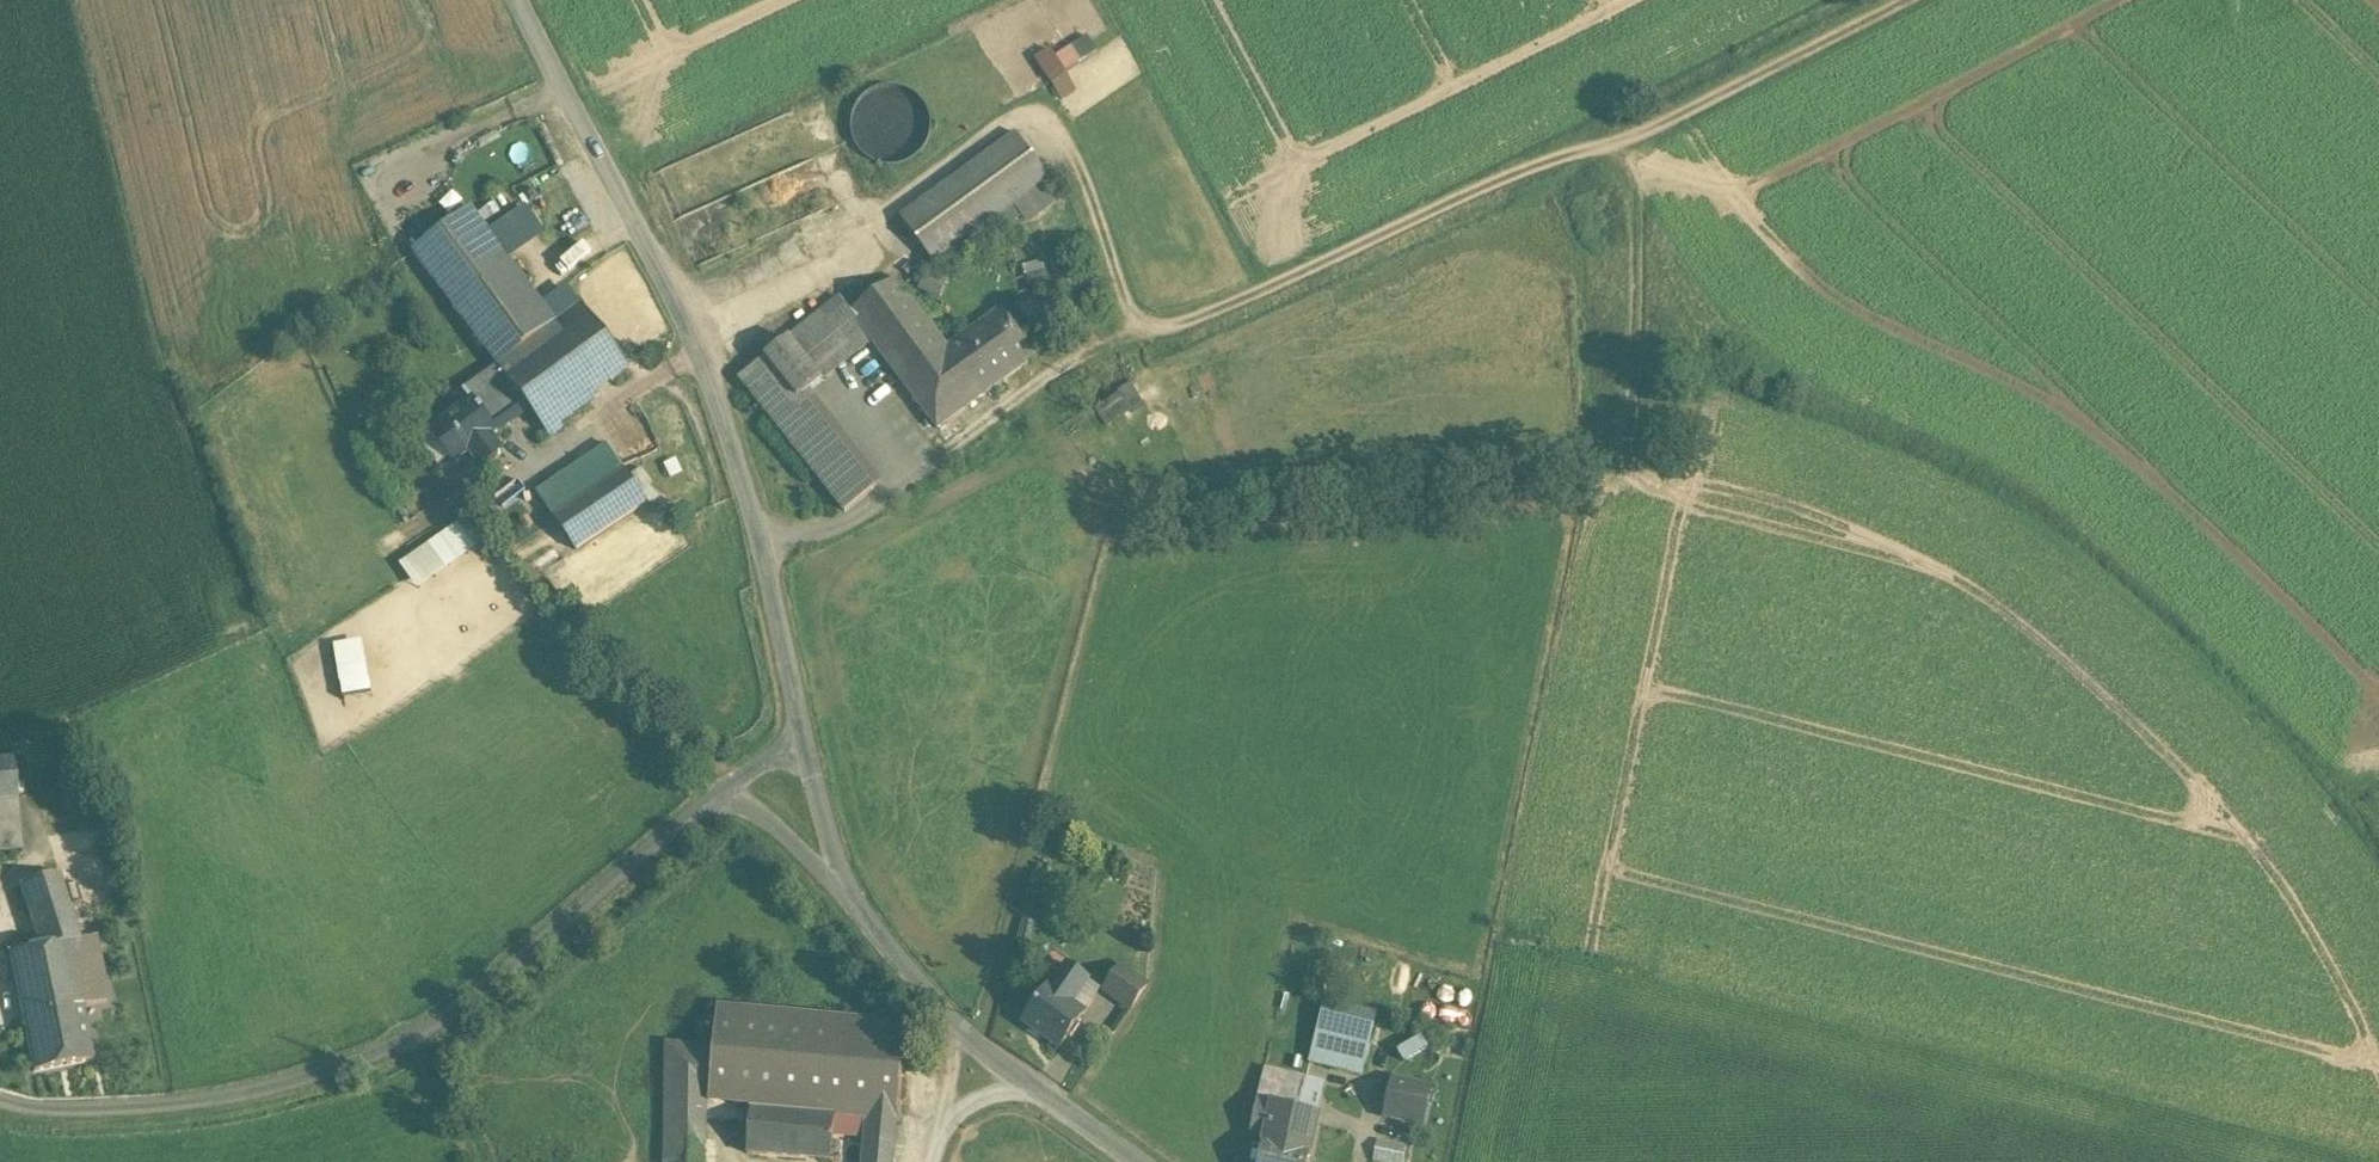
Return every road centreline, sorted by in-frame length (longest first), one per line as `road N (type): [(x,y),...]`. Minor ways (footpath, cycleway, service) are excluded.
road 1 (unclassified): [(0,1101),(40,1115),(224,1104),(355,1064),(471,1010),(731,789)]
road 2 (unclassified): [(805,728),(692,347),(519,0)]
road 3 (unclassified): [(1007,1063),(981,1045),(843,881)]
road 4 (unclassified): [(1138,1161),(1007,1063)]
road 5 (unclassified): [(843,881),(805,728)]
road 6 (unclassified): [(731,789),(843,881)]
road 7 (unclassified): [(930,1161),(933,1137),(1007,1063)]

